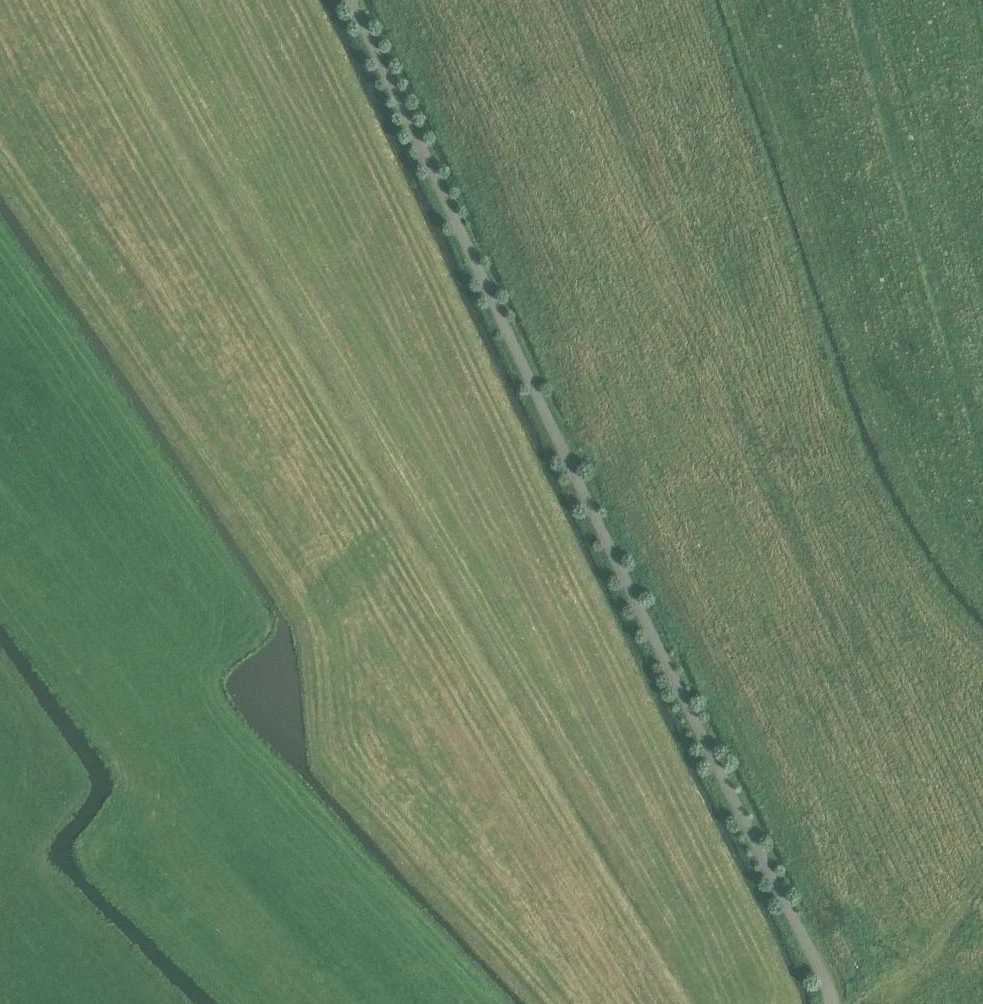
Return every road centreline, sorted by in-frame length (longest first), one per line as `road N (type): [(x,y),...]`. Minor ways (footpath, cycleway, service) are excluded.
road 1 (track): [(982,874),(894,983),(856,1003)]

